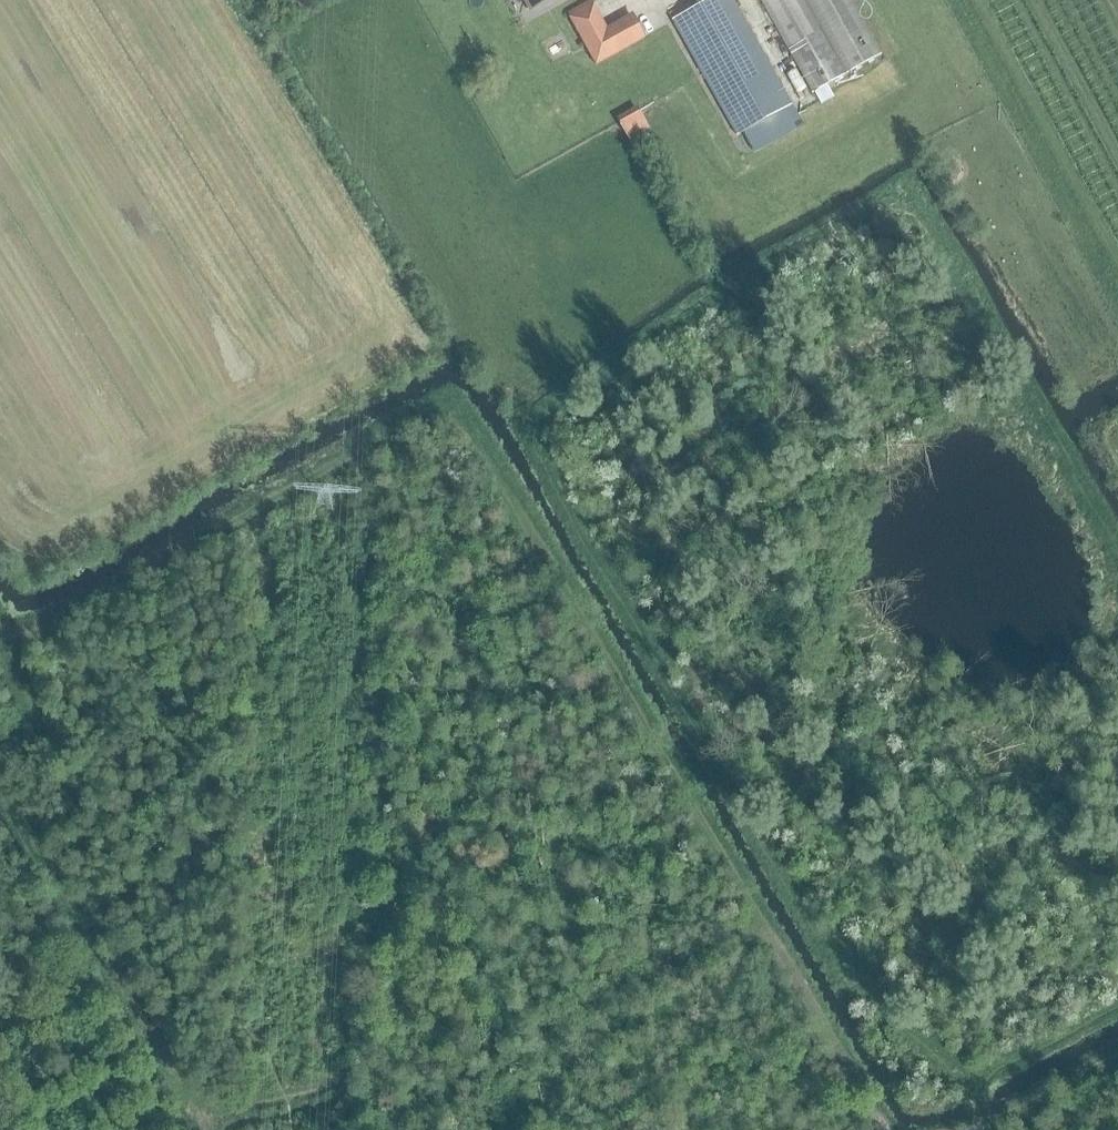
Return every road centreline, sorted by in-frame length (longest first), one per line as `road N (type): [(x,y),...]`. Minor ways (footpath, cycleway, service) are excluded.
road 1 (track): [(1117,536),(909,180),(676,318),(527,429),(691,721),(829,945),(918,1040)]
road 2 (track): [(770,935),(474,433),(444,407),(415,410),(64,623),(0,632)]
road 3 (track): [(198,1120),(464,1052),(546,1024),(714,936),(746,930),(770,935),(876,1118),(892,1129)]
road 4 (track): [(204,1129),(0,798)]
road 5 (track): [(995,1126),(969,1087),(1117,1011)]
road 6 (track): [(1117,1068),(983,1129)]
road 7 (track): [(0,752),(30,723),(0,637)]

